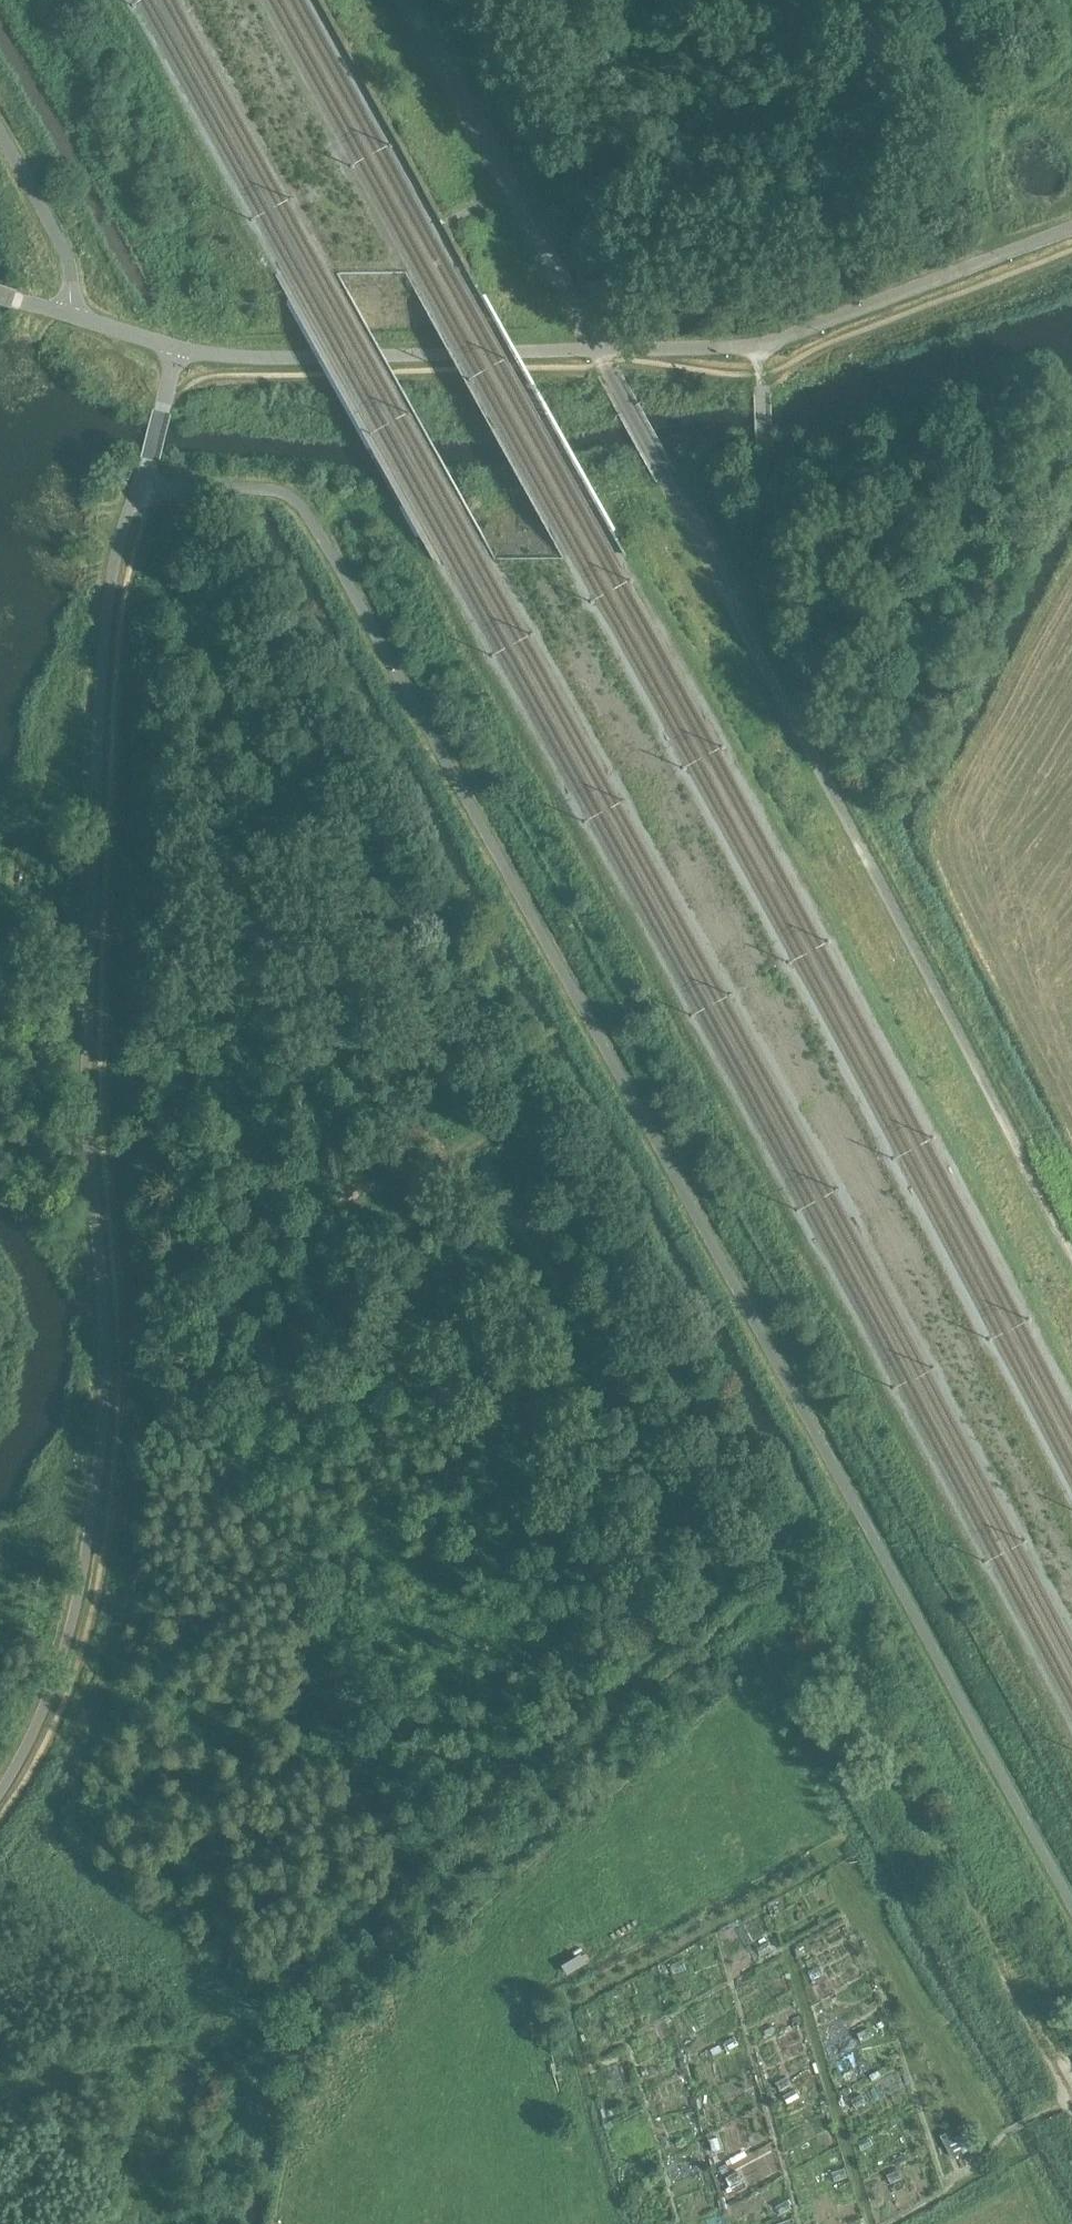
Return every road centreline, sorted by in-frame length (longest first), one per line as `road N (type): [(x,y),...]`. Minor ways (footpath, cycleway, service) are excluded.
road 1 (track): [(1033,1129),(770,632),(771,589),(762,566),(774,495),(764,448)]

